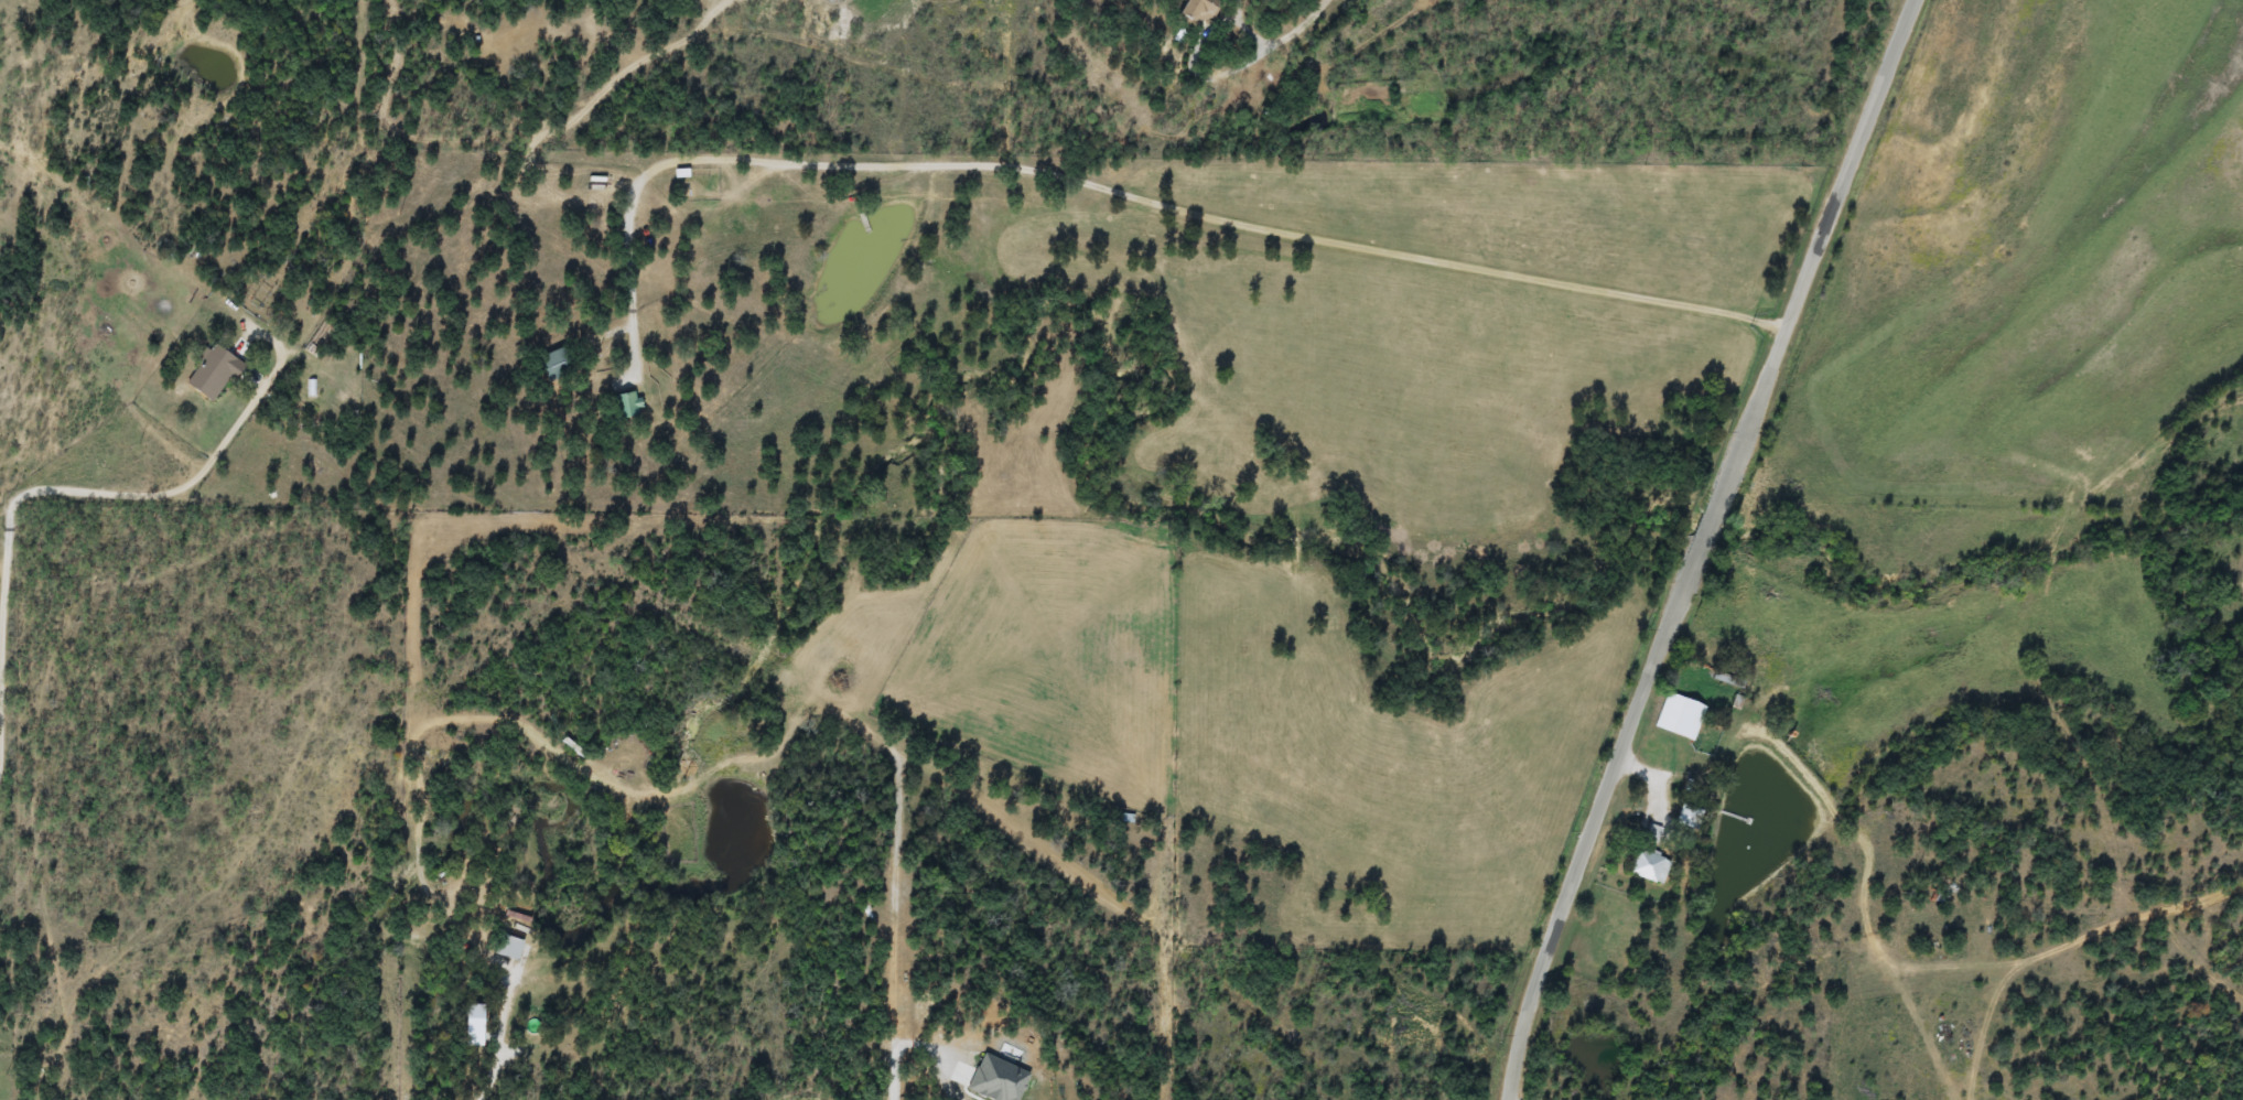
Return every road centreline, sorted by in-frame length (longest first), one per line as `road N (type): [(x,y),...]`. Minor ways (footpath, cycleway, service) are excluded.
road 1 (tertiary): [(1512,1099),(1535,984),(1653,666)]
road 2 (tertiary): [(1769,367),(1913,0)]
road 3 (tertiary): [(1653,666),(1769,367)]

